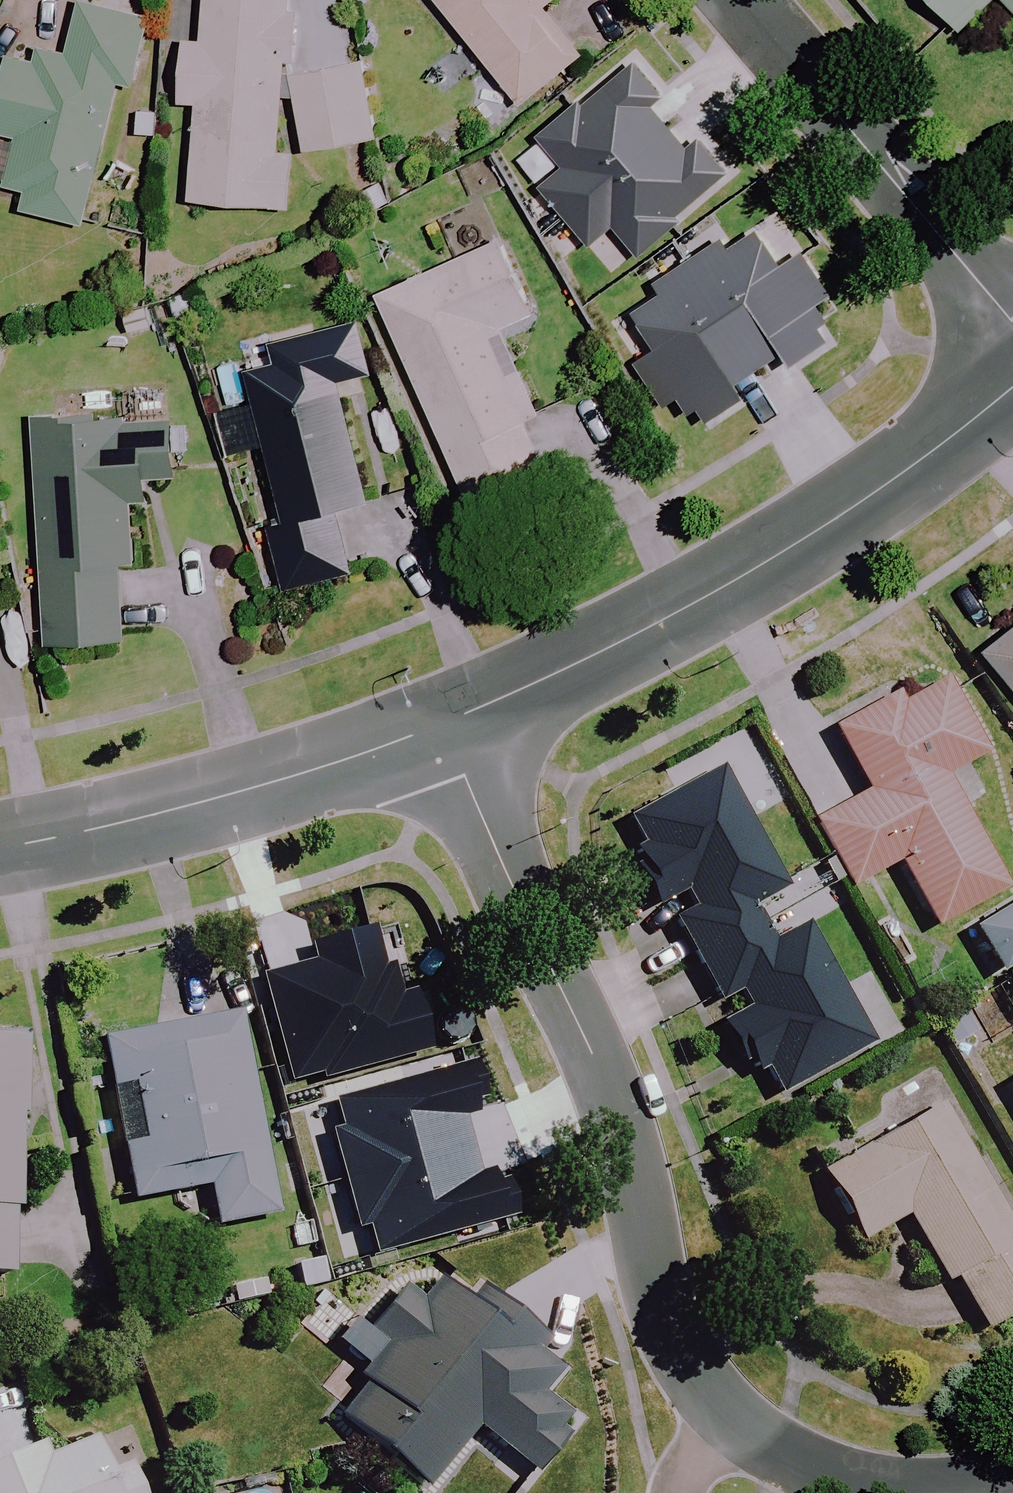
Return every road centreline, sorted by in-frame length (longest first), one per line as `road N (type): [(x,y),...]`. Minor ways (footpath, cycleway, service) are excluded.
road 1 (residential): [(446,724),(627,1127),(674,1327),(717,1408)]
road 2 (tertiary): [(446,724),(620,642),(805,540),(1012,388)]
road 3 (tertiary): [(0,846),(290,780),(446,724)]
road 4 (residential): [(1012,326),(740,0)]
road 5 (residential): [(717,1408),(779,1454),(854,1482),(973,1488),(1012,1477)]

